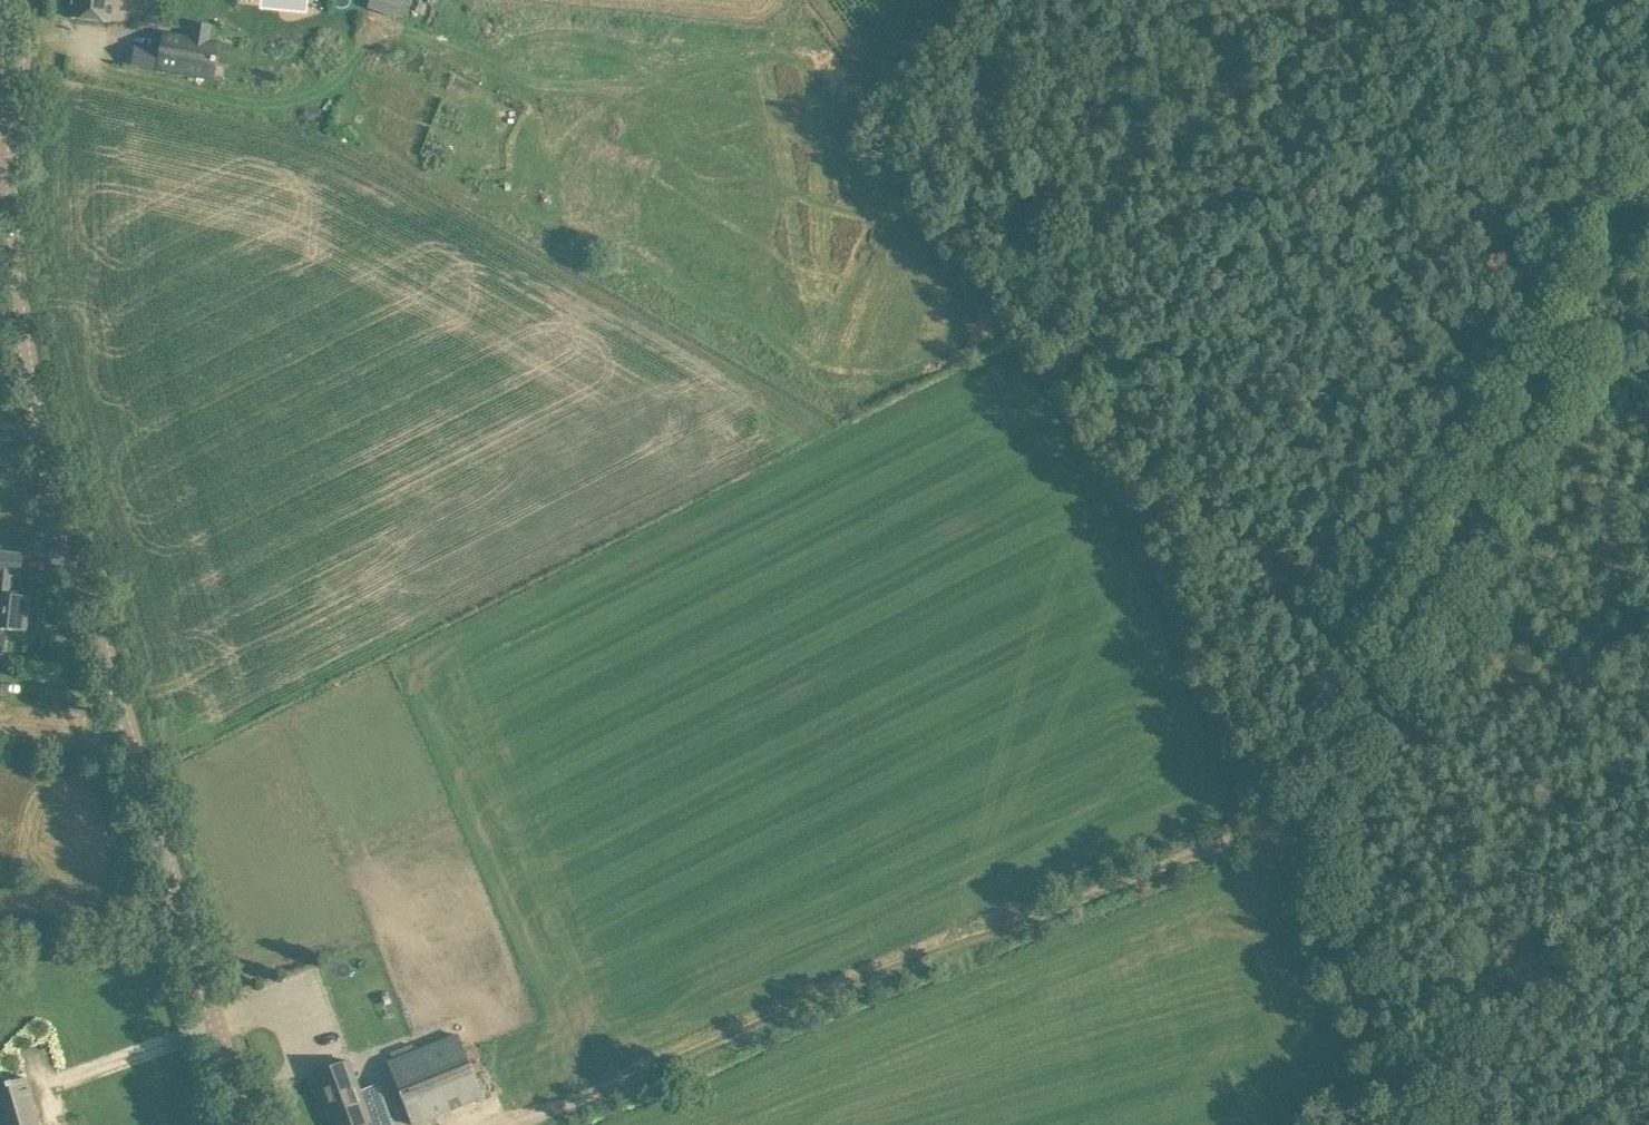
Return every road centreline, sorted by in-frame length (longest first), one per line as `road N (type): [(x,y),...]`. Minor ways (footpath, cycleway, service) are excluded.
road 1 (unclassified): [(246,1124),(50,512),(15,329),(6,210),(11,0)]
road 2 (track): [(1282,817),(514,1124)]
road 3 (track): [(1355,700),(1542,330)]
road 4 (track): [(1418,1124),(1282,817)]
road 5 (track): [(1282,817),(1355,700)]

